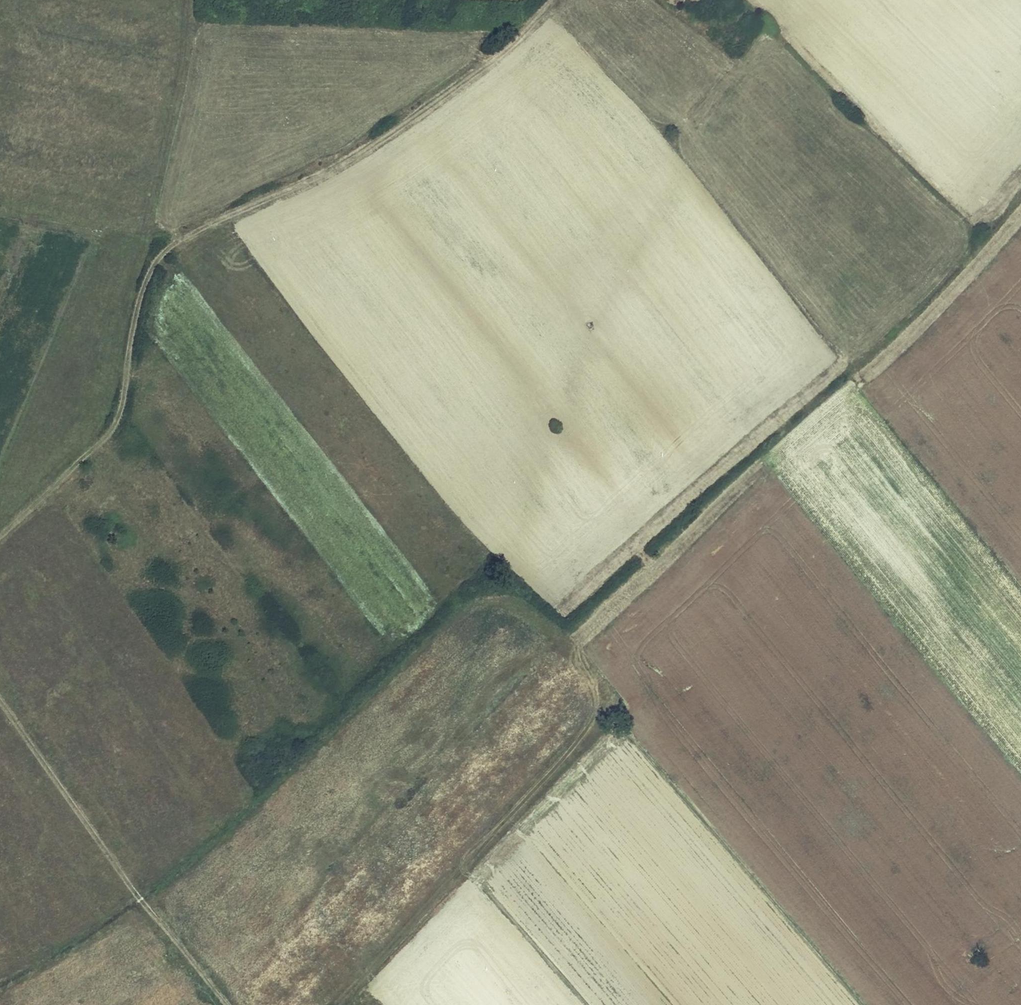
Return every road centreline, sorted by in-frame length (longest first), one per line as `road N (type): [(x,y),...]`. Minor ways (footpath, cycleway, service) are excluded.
road 1 (track): [(0,537),(114,432),(139,305),(157,263),(182,240),(372,149),(554,0)]
road 2 (track): [(229,1004),(142,905),(0,703)]

